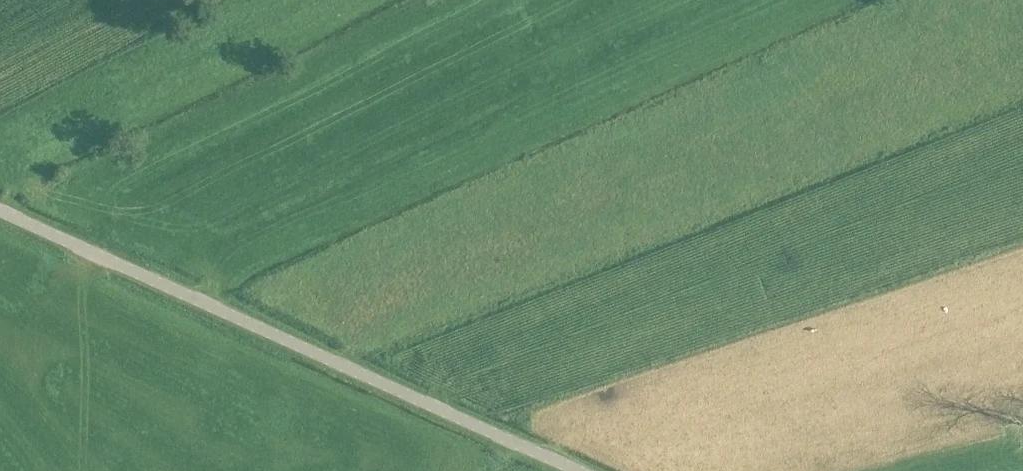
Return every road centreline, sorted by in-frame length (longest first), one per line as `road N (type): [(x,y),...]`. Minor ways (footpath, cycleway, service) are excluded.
road 1 (unclassified): [(588,470),(0,209)]

